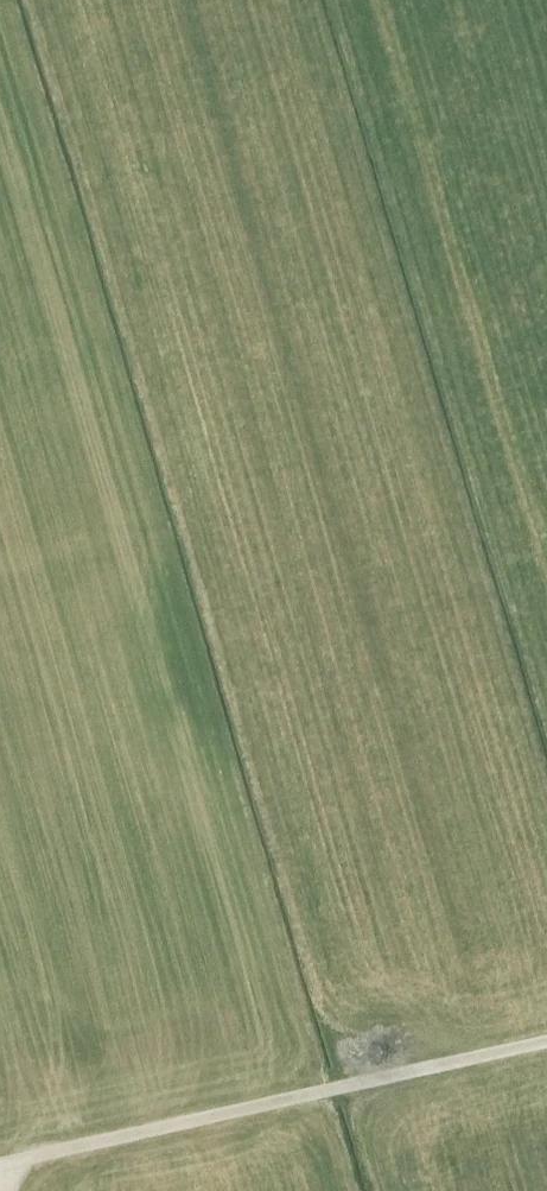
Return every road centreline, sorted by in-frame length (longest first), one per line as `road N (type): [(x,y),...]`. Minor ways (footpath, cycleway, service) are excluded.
road 1 (track): [(546,1041),(19,1161)]

